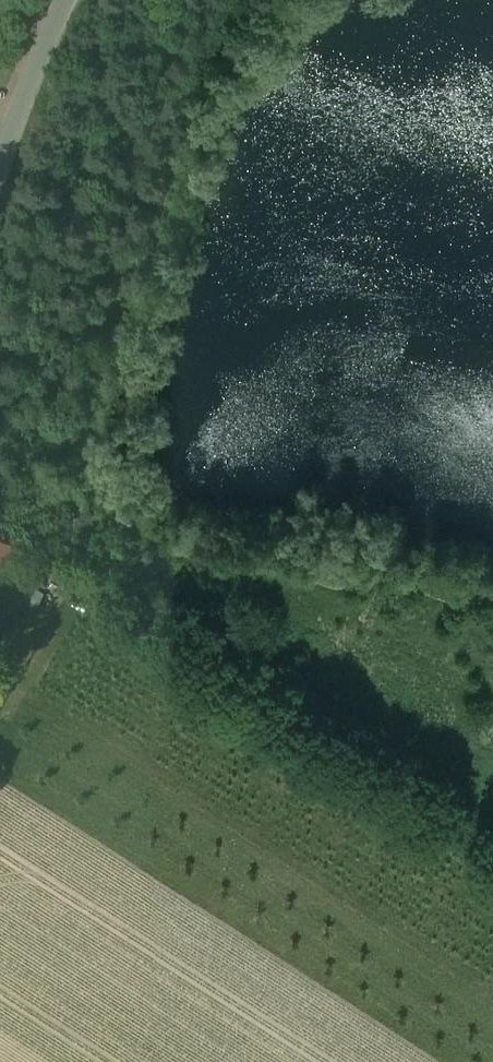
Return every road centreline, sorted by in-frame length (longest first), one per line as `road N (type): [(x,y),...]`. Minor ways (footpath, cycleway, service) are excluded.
road 1 (residential): [(64,0),(0,164)]

